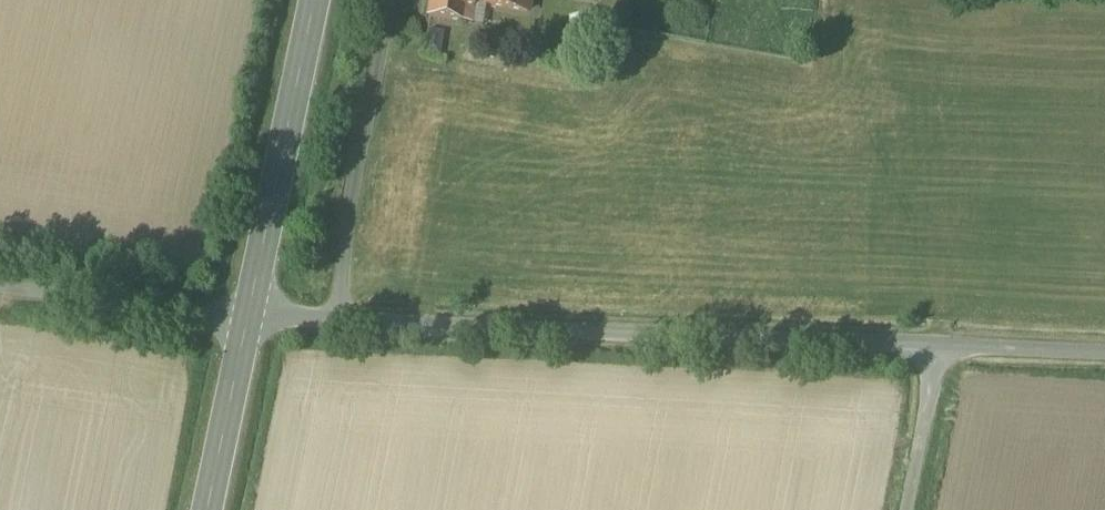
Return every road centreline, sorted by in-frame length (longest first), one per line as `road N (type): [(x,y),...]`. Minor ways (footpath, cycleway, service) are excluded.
road 1 (unclassified): [(246,321),(1104,351)]
road 2 (primary): [(246,321),(313,0)]
road 3 (unclassified): [(0,287),(246,321)]
road 4 (primary): [(207,509),(246,321)]
road 5 (track): [(938,344),(906,509)]

